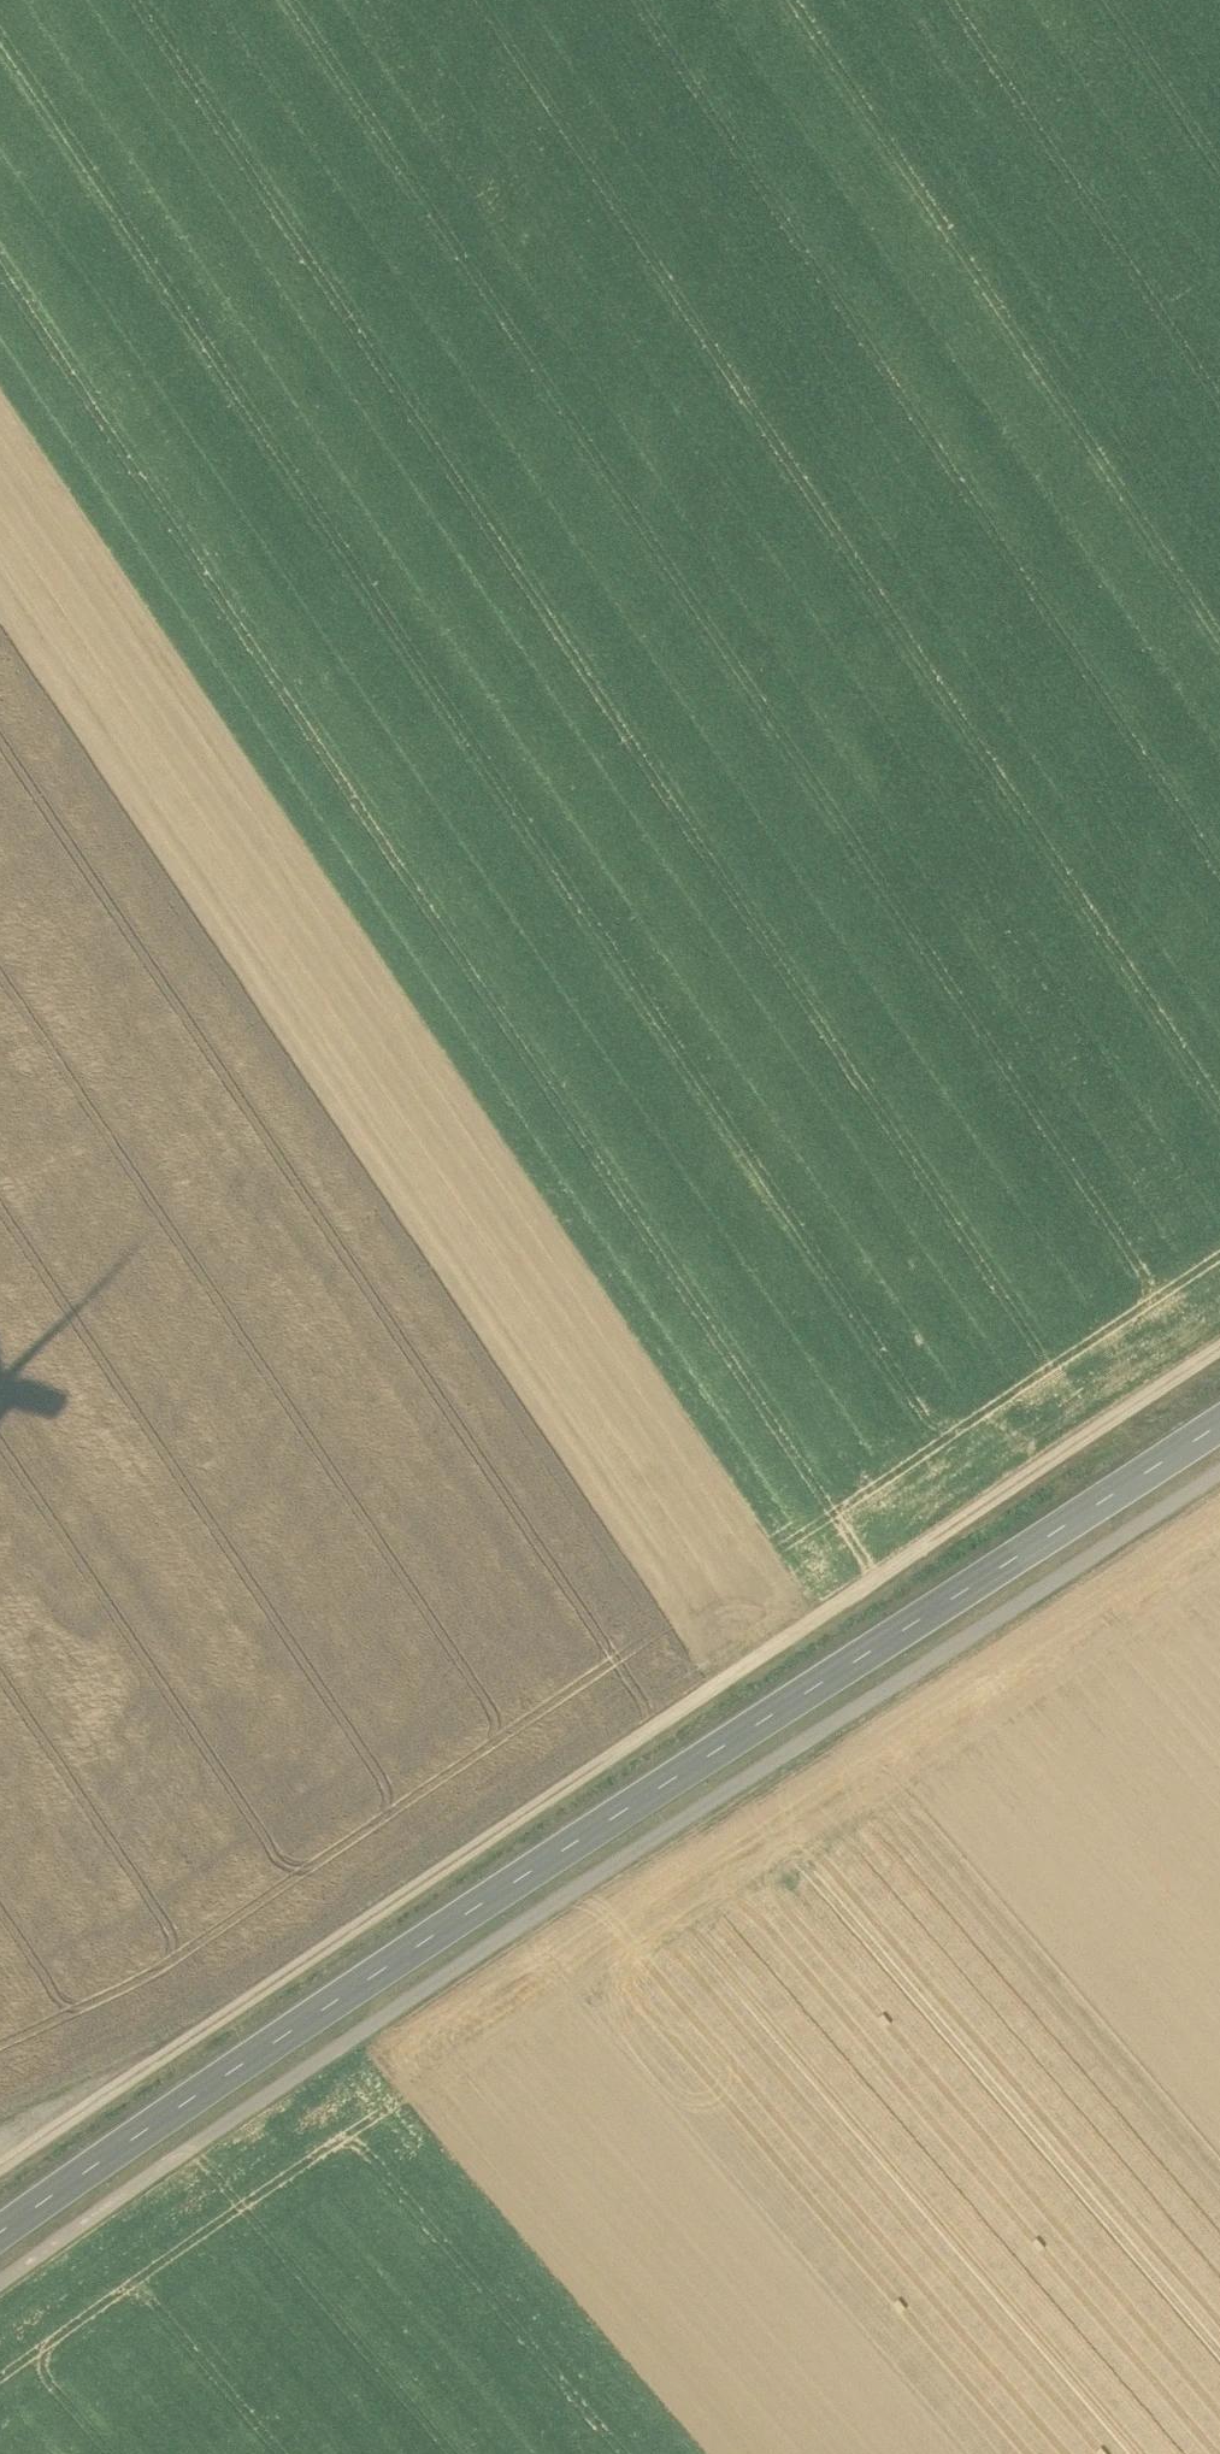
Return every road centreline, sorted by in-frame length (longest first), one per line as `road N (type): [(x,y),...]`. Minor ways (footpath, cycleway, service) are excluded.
road 1 (secondary): [(0,2236),(435,1937),(1219,1428)]
road 2 (track): [(0,2279),(1219,1474)]
road 3 (track): [(0,2161),(1219,1356)]

